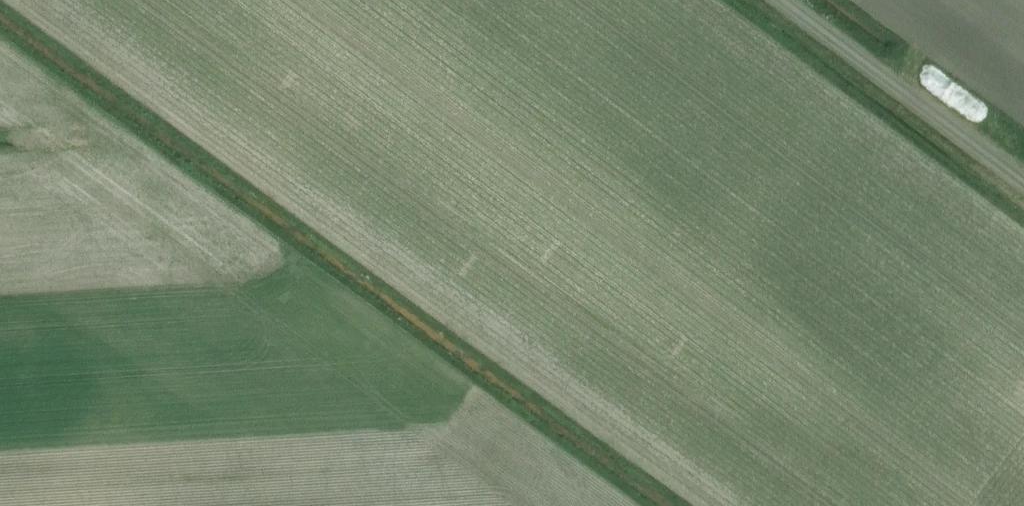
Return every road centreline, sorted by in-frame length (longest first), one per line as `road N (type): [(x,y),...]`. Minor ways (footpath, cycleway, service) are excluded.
road 1 (unclassified): [(1023,184),(780,0)]

